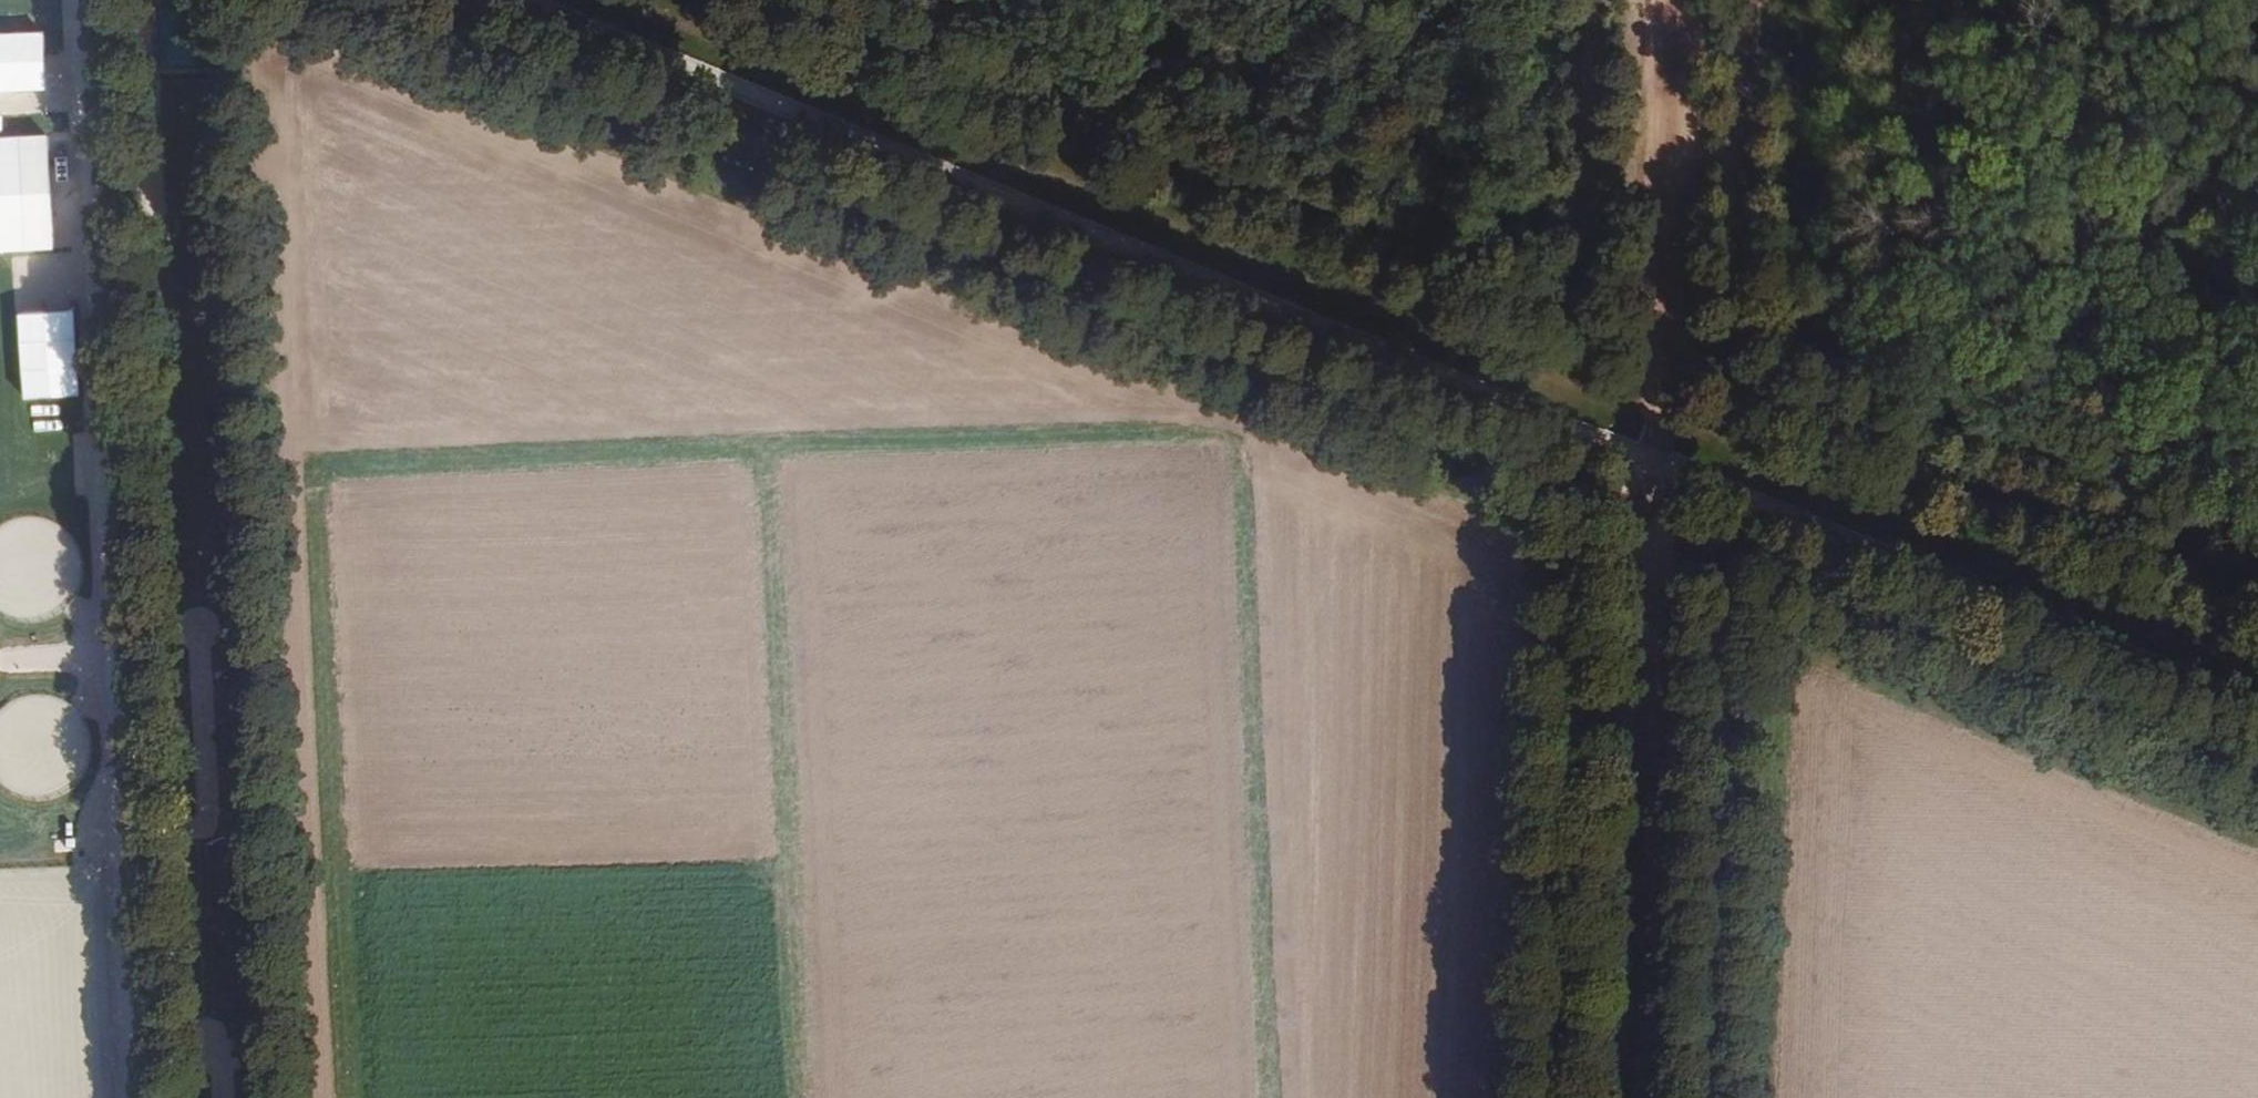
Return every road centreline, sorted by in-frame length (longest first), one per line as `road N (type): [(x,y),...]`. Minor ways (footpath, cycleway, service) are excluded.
road 1 (track): [(2257,689),(605,0)]
road 2 (track): [(178,0),(228,1097)]
road 3 (track): [(1653,0),(1625,1097)]

